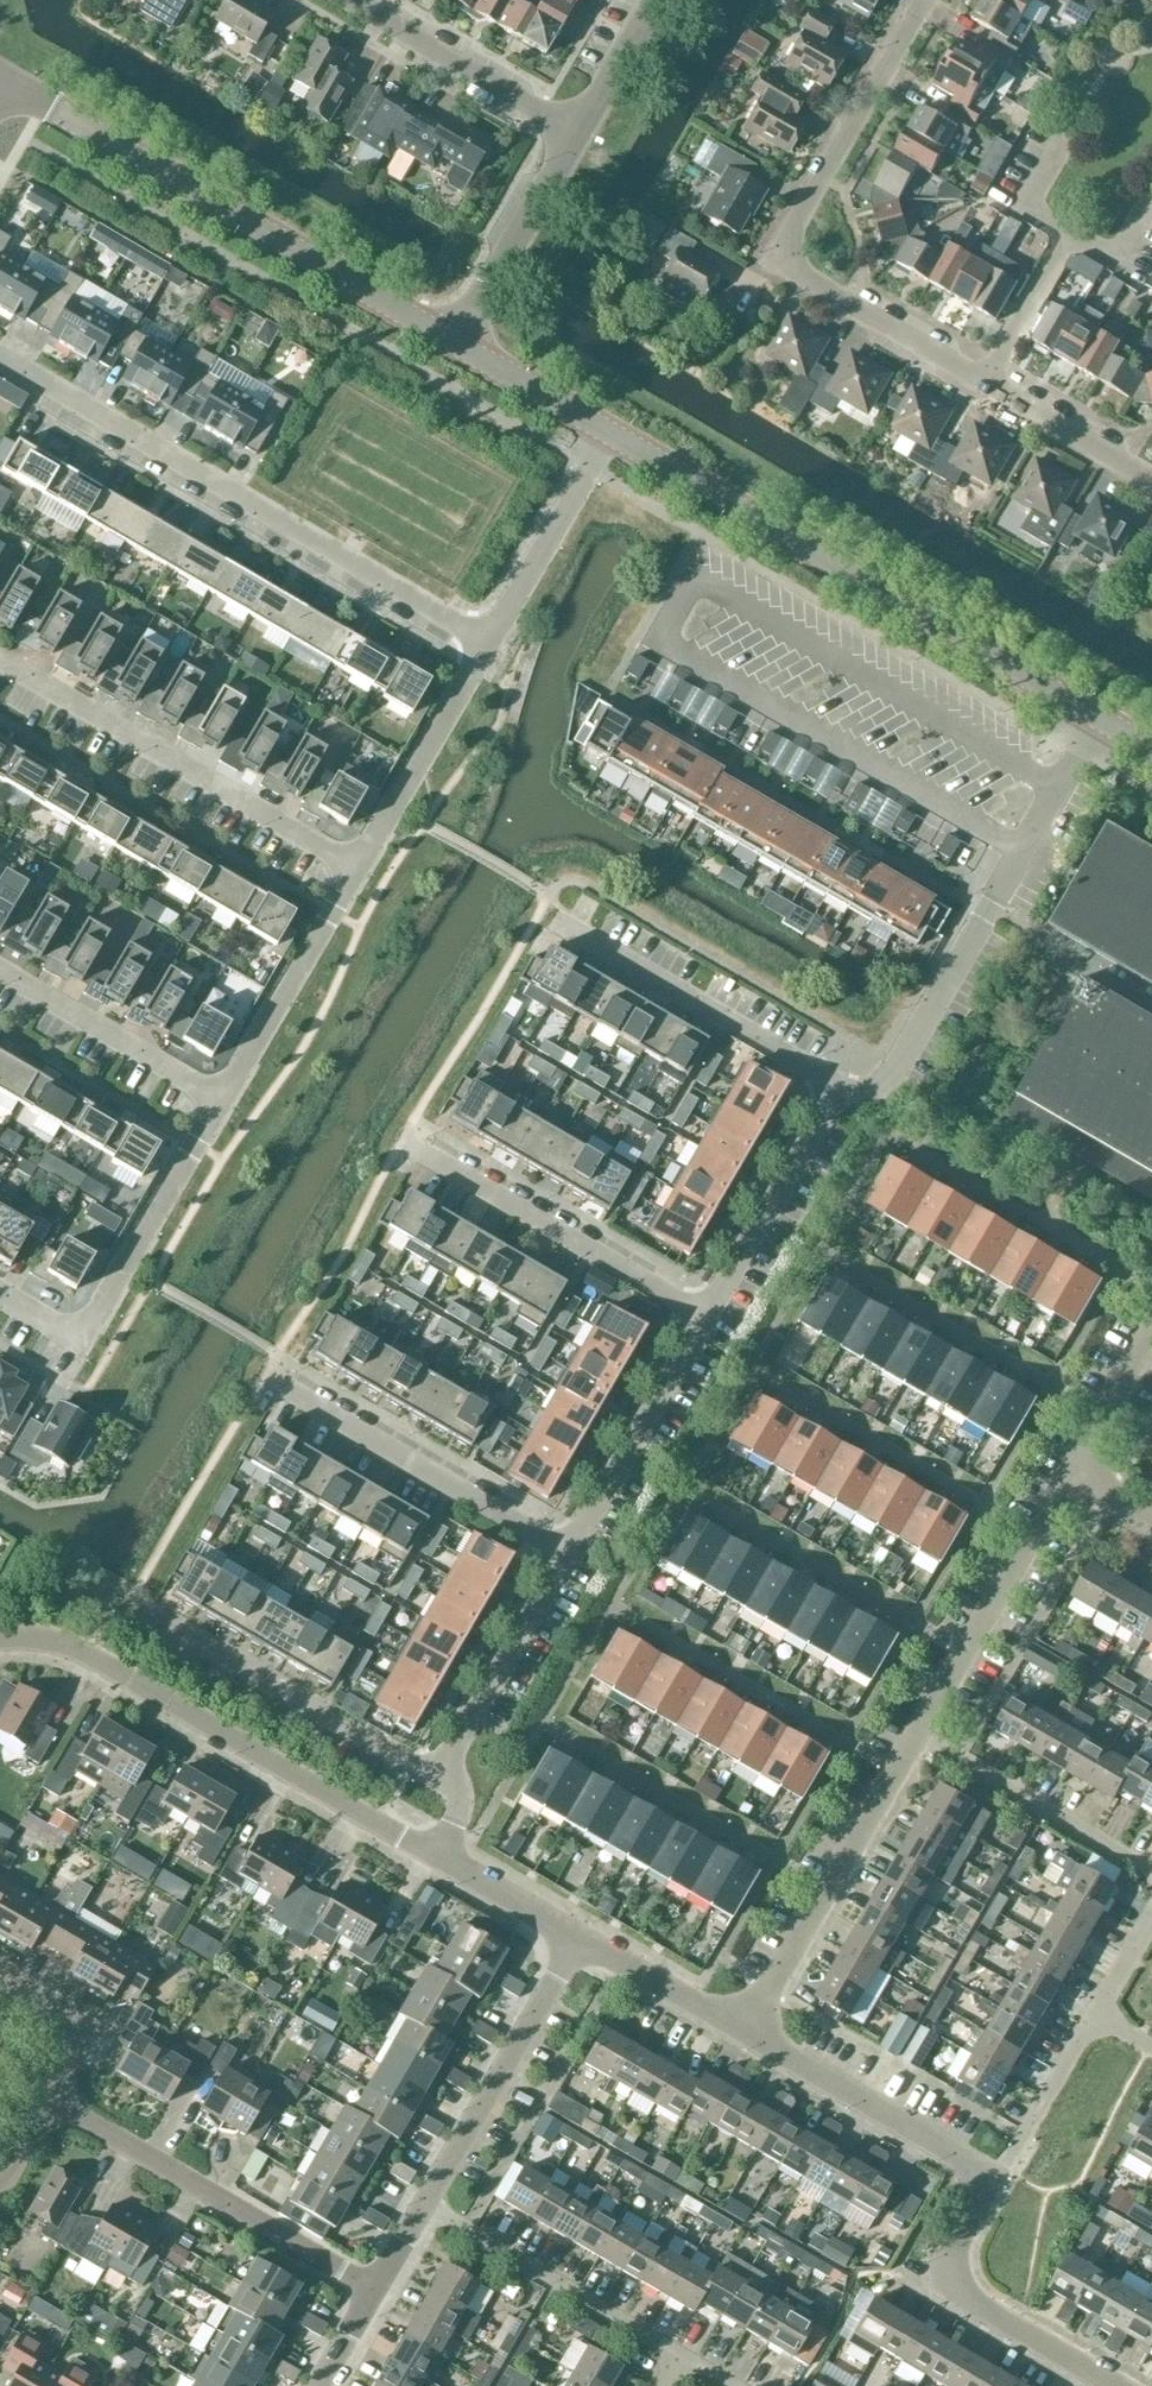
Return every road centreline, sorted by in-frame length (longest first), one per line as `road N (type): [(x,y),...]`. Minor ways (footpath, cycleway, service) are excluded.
road 1 (residential): [(1151,481),(778,268),(924,0)]
road 2 (unclassified): [(1099,719),(609,433)]
road 3 (residential): [(486,643),(0,356)]
road 4 (residential): [(439,1856),(70,1647),(0,1643)]
road 5 (unclassified): [(458,345),(53,109)]
road 6 (residential): [(1099,719),(892,1072),(842,1087)]
road 7 (residential): [(362,865),(0,663)]
road 8 (residential): [(0,1293),(86,1344),(226,1096)]
road 9 (residential): [(373,2290),(49,2101)]
road 10 (residential): [(134,1598),(441,1779)]
road 11 (residential): [(567,1556),(262,1380)]
road 12 (unclassified): [(750,2036),(928,1736)]
road 13 (residential): [(704,1316),(405,1144)]
road 14 (residential): [(842,1087),(557,919)]
road 15 (residential): [(424,2204),(581,1939)]
road 16 (residential): [(678,2356),(424,2204)]
road 17 (residential): [(1105,2385),(953,2292),(956,2265),(998,2186)]
road 18 (unclassified): [(928,1736),(1073,1481)]
road 19 (unclassified): [(998,2186),(750,2036)]
road 20 (residential): [(704,1316),(567,1556)]
road 21 (residential): [(226,1096),(362,865)]
road 22 (residential): [(842,1087),(704,1316)]
road 23 (residential): [(1151,1873),(928,1736)]
road 24 (residential): [(577,134),(355,0)]
road 25 (residential): [(0,972),(226,1096)]
road 26 (residential): [(567,1556),(441,1779)]
road 27 (residential): [(362,865),(486,643)]
road 28 (residential): [(486,643),(609,433)]
road 29 (residential): [(458,345),(577,134)]
road 30 (unclassified): [(750,2036),(581,1939)]
road 31 (residential): [(998,2186),(1096,2023)]
road 32 (residential): [(49,2101),(90,2029),(0,1977)]
road 33 (unclassified): [(609,433),(458,345)]
road 34 (residential): [(581,1939),(439,1856)]
road 35 (unclassified): [(1073,1481),(1151,1342)]
road 36 (residential): [(577,134),(655,0)]

